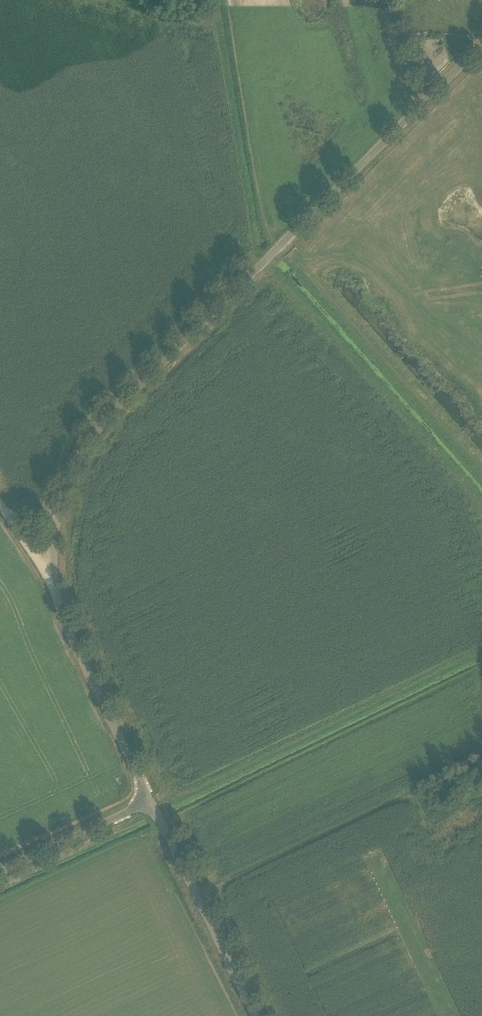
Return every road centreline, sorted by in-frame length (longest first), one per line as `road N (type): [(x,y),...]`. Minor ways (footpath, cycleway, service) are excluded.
road 1 (unclassified): [(151,805),(59,604),(48,531),(62,477),(86,435),(481,44)]
road 2 (unclassified): [(253,1015),(151,805)]
road 3 (unclassified): [(0,874),(151,805)]

